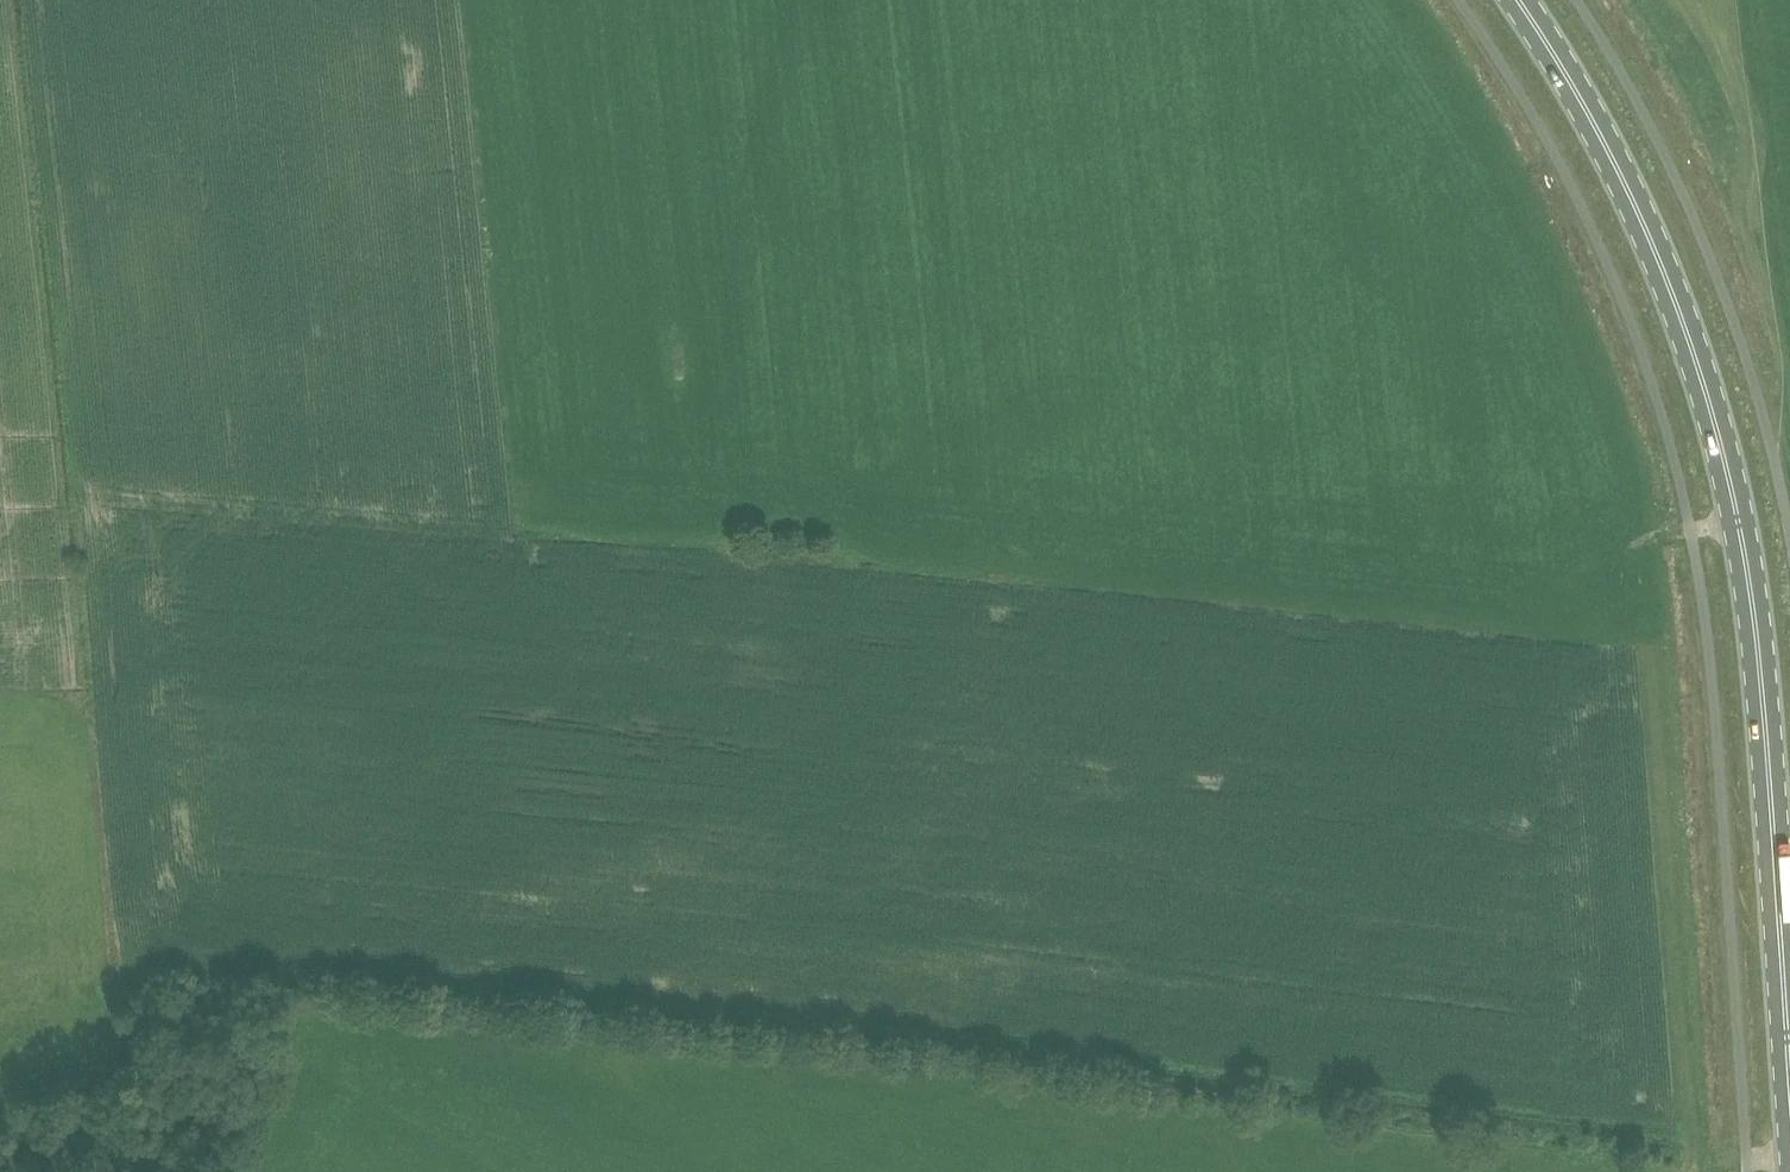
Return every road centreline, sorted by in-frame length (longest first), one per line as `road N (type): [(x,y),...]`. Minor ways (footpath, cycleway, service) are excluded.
road 1 (primary): [(1789,1074),(1749,576),(1732,486),(1657,250),(1588,109),(1521,0)]

